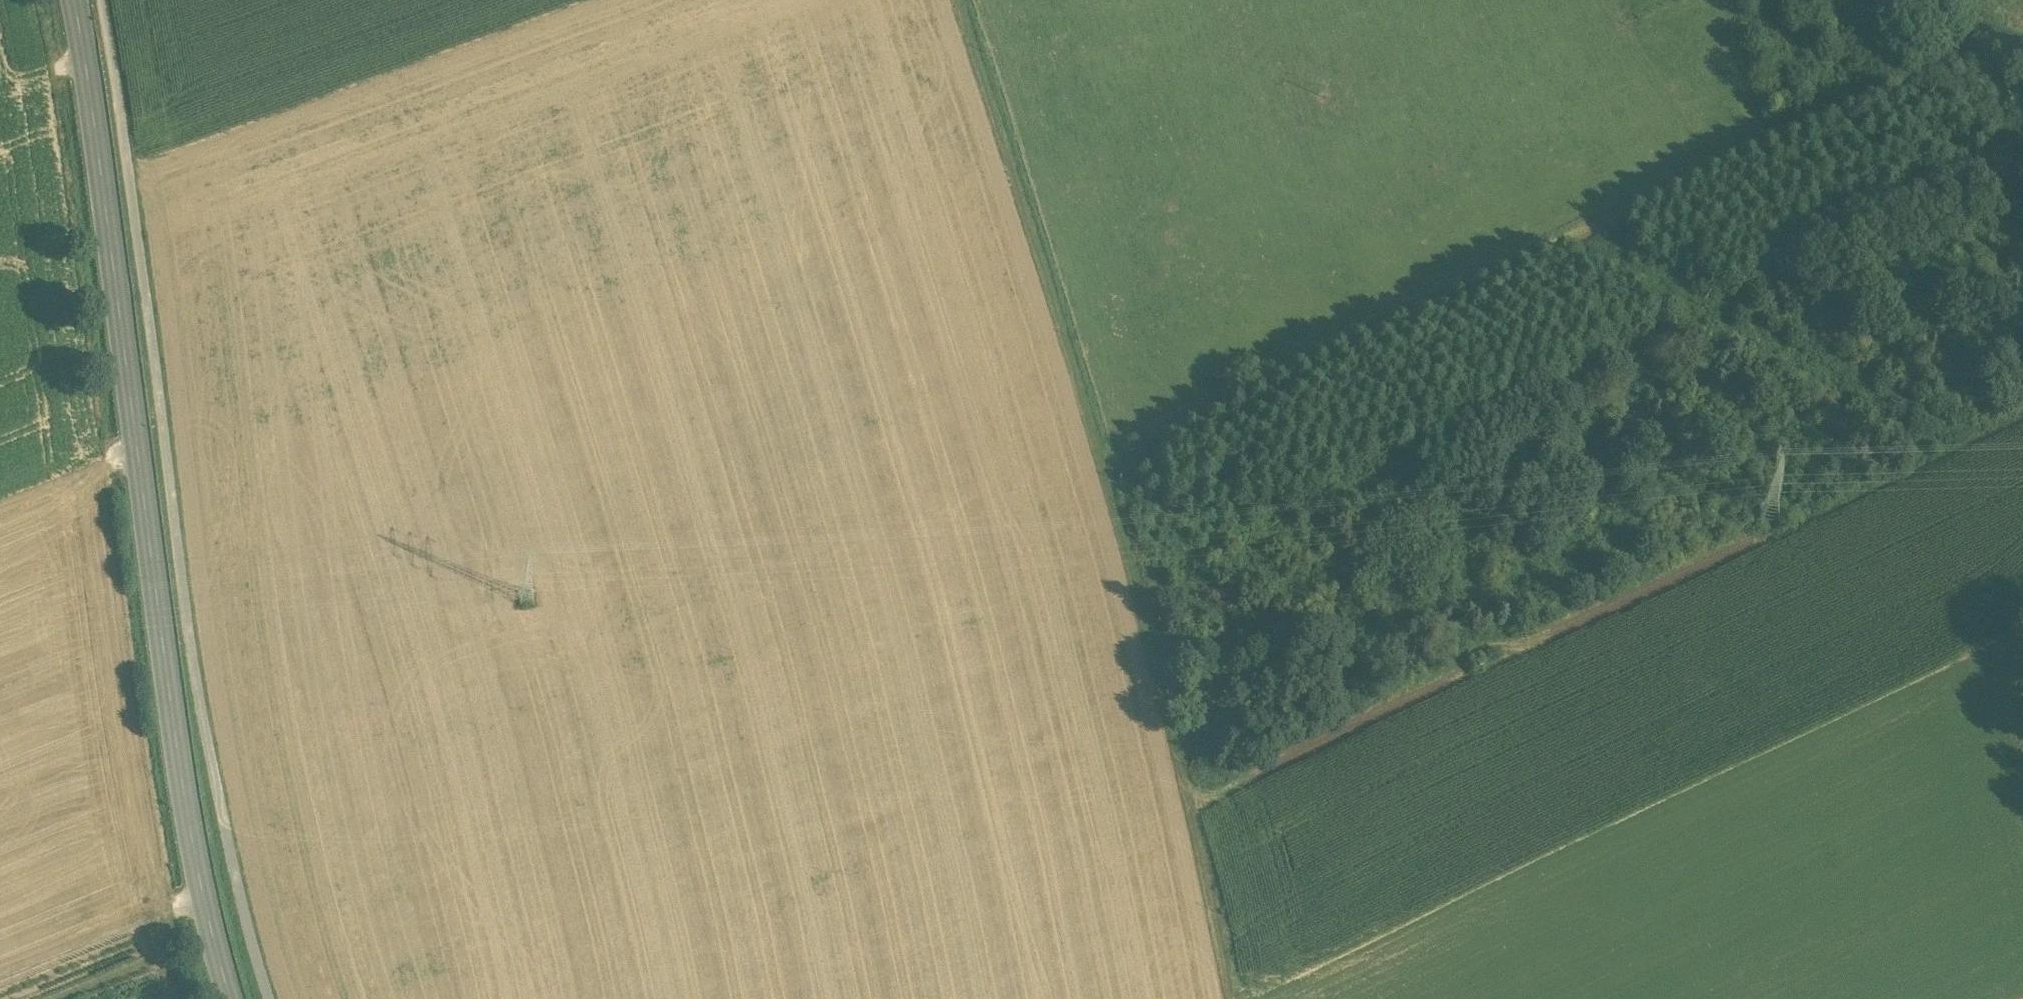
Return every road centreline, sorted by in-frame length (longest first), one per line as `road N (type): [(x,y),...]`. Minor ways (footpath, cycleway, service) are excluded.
road 1 (secondary): [(240,998),(205,887),(75,0)]
road 2 (track): [(1187,764),(1235,998)]

